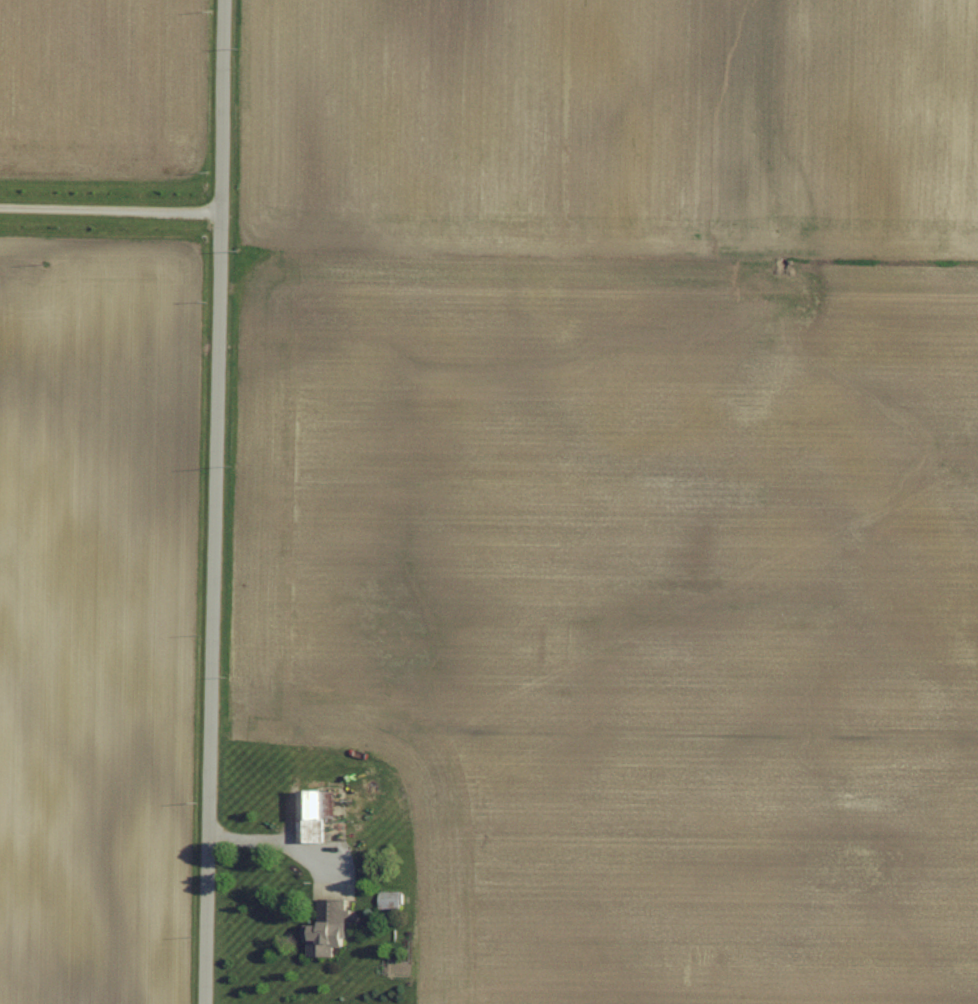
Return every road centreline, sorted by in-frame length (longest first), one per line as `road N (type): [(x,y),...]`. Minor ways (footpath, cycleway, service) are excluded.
road 1 (residential): [(204,1003),(223,0)]
road 2 (residential): [(218,215),(0,210)]

